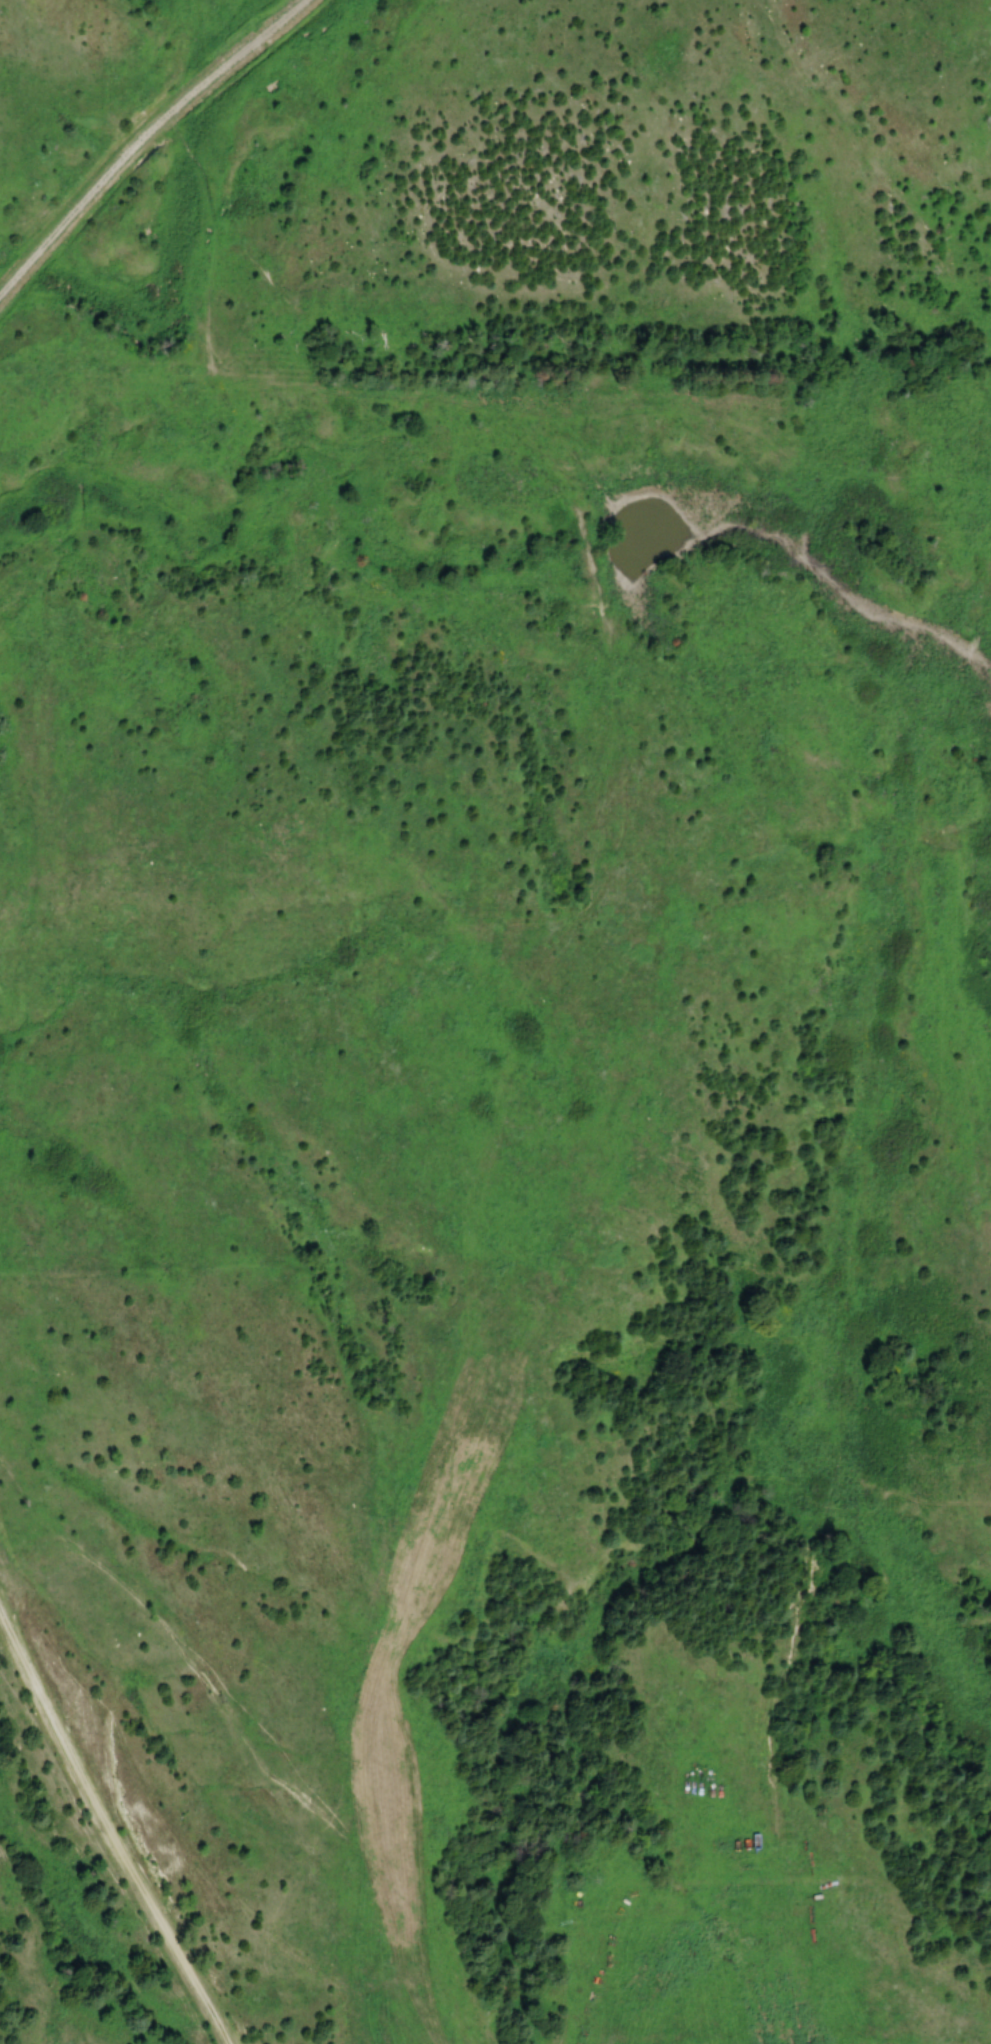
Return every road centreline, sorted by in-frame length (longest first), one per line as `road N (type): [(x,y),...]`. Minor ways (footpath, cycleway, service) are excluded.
road 1 (residential): [(0,1604),(96,1800),(233,2043)]
road 2 (residential): [(302,0),(164,117),(0,293)]

